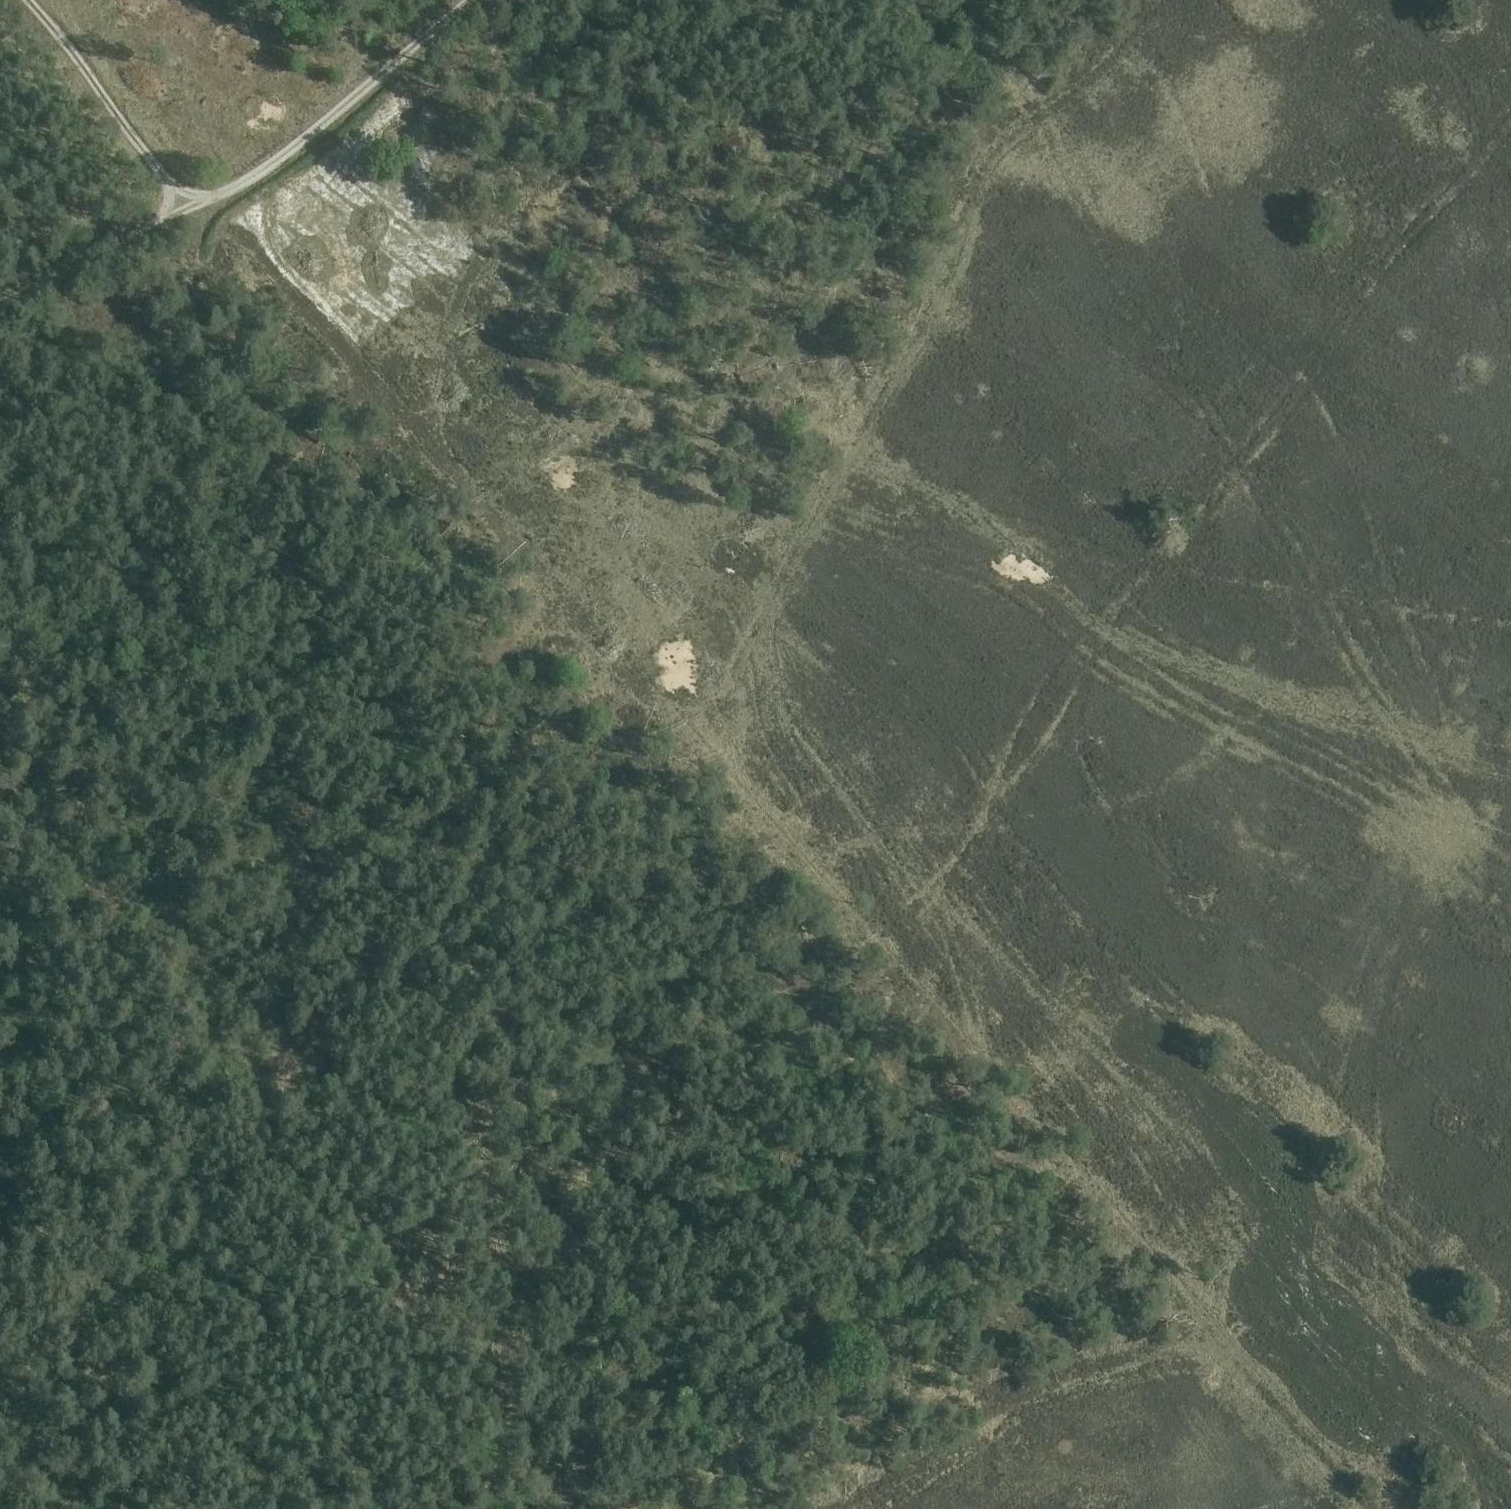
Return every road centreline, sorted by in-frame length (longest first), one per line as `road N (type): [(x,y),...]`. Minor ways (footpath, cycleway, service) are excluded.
road 1 (track): [(471,0),(239,185),(0,298)]
road 2 (track): [(191,208),(27,0)]

